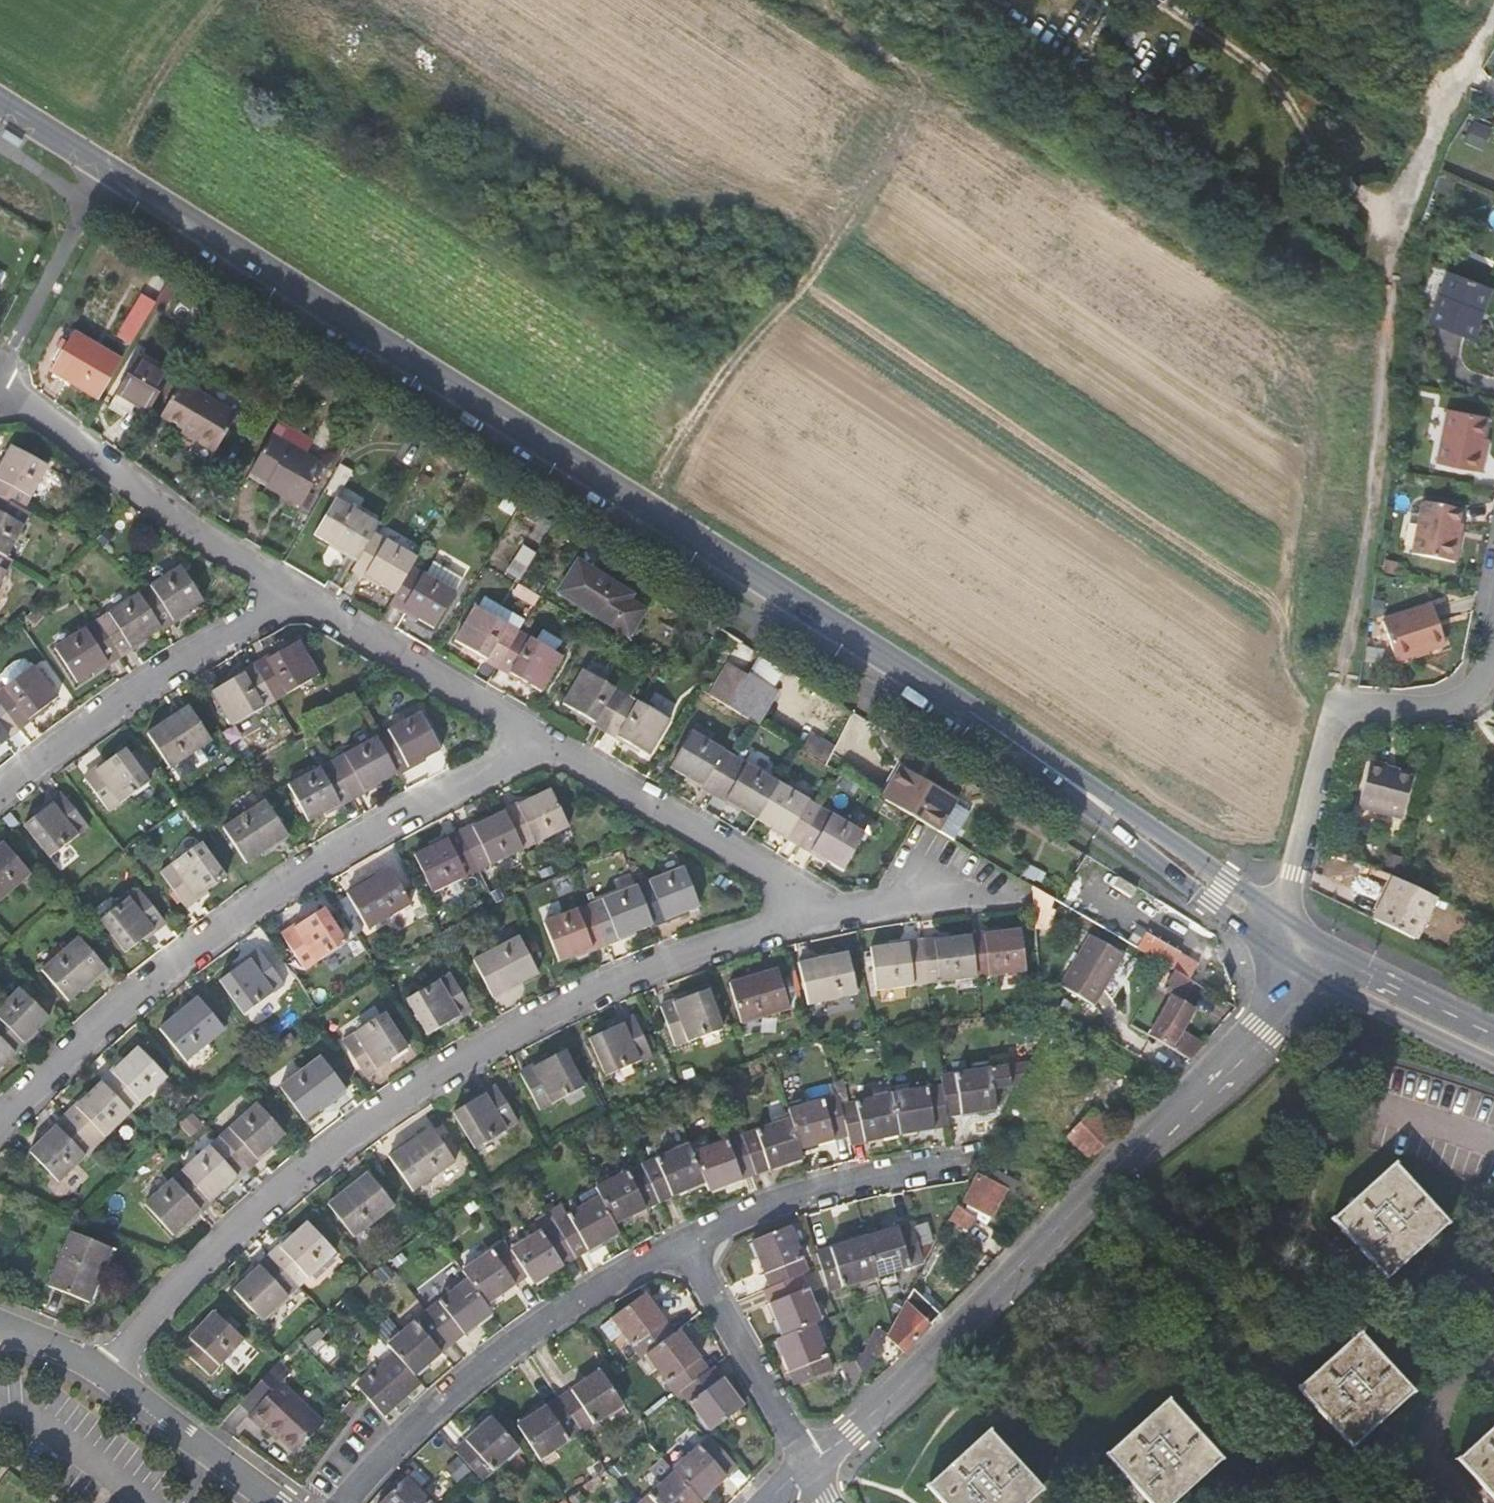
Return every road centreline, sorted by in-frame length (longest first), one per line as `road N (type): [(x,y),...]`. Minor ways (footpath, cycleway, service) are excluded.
road 1 (secondary): [(1288,941),(969,709),(0,102)]
road 2 (residential): [(101,1373),(235,1237),(382,1118),(528,1025),(642,973),(829,911)]
road 3 (residential): [(804,1467),(852,1433),(1263,1030),(1288,941)]
road 4 (track): [(774,0),(824,9),(879,41),(933,85),(1255,287),(1388,332)]
road 5 (residential): [(0,1130),(116,1010),(317,863),(548,742)]
road 6 (track): [(1340,715),(1414,184)]
road 7 (residential): [(1288,941),(1340,715),(1359,706),(1451,705),(1488,669),(1493,641)]
road 8 (residential): [(352,1502),(416,1419),(508,1344),(679,1247)]
road 9 (track): [(933,85),(838,249),(731,375)]
road 10 (residential): [(0,798),(109,712),(288,595)]
road 11 (residential): [(0,393),(288,595)]
road 12 (residential): [(548,742),(829,911)]
road 13 (residential): [(679,1247),(766,1203),(867,1176),(971,1162)]
road 14 (residential): [(288,595),(548,742)]
road 15 (residential): [(679,1247),(804,1467)]
road 16 (secondary): [(1493,1044),(1288,941)]
road 17 (residential): [(101,1373),(281,1502)]
road 18 (track): [(114,172),(227,0)]
road 19 (residential): [(1414,184),(1493,25)]
road 20 (residential): [(829,911),(970,894)]

